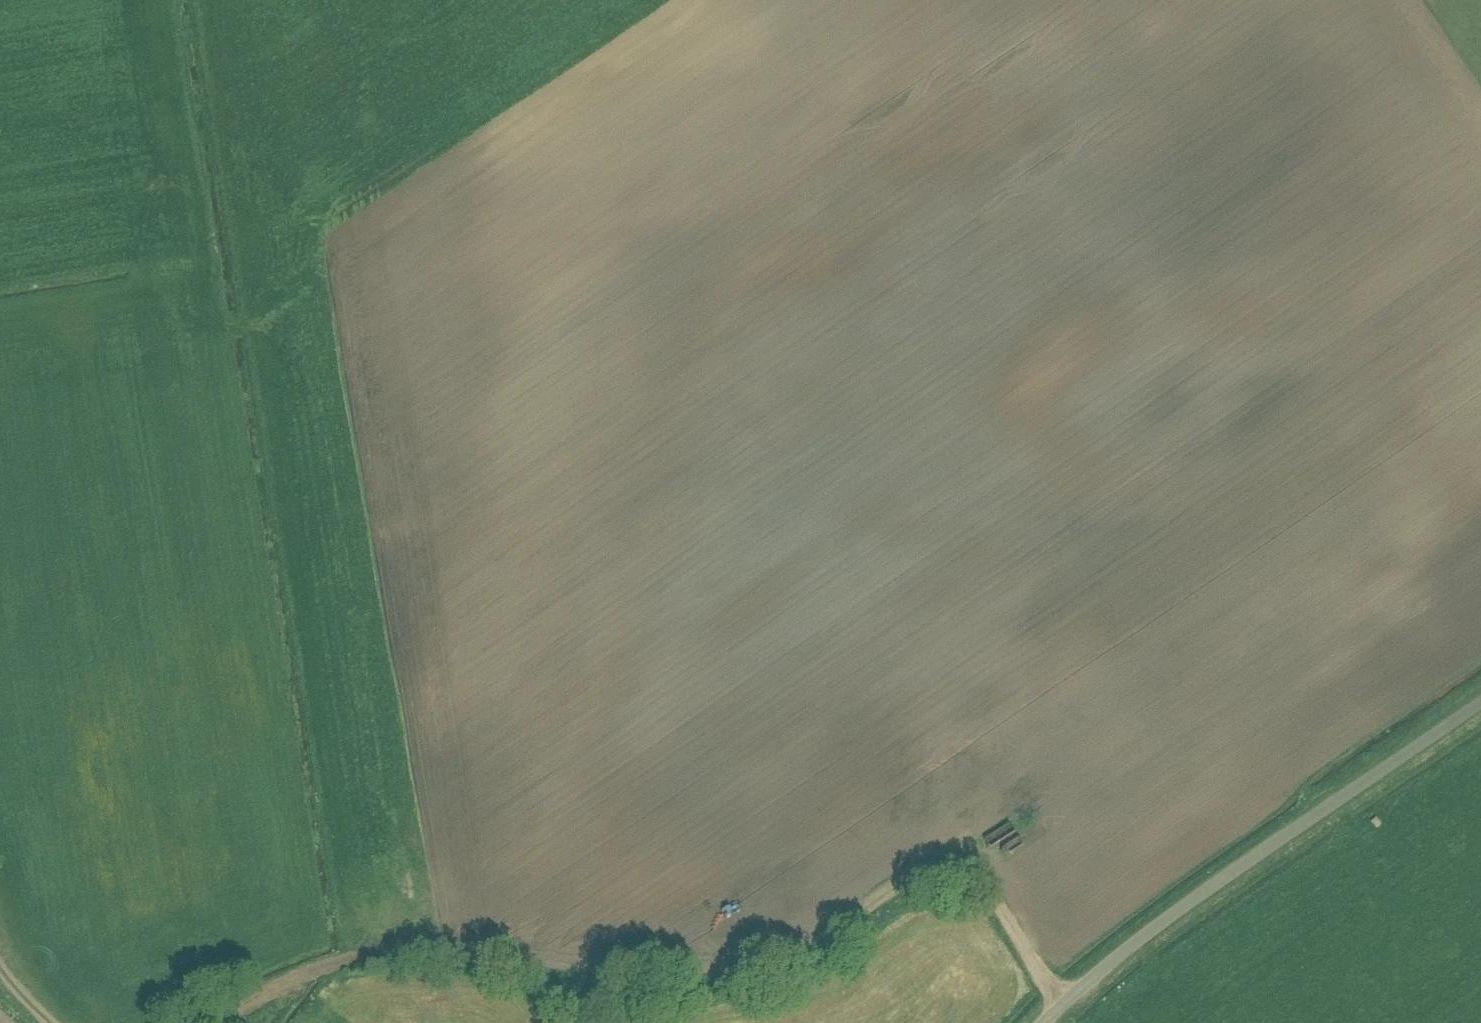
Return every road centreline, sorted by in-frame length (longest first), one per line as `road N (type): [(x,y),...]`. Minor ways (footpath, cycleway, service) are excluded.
road 1 (track): [(1059,1006),(1006,910),(974,878),(946,872),(915,879),(799,951),(734,969),(591,973),(392,958),(281,985),(215,1022)]
road 2 (unclassified): [(1043,1022),(1214,886),(1480,705)]

